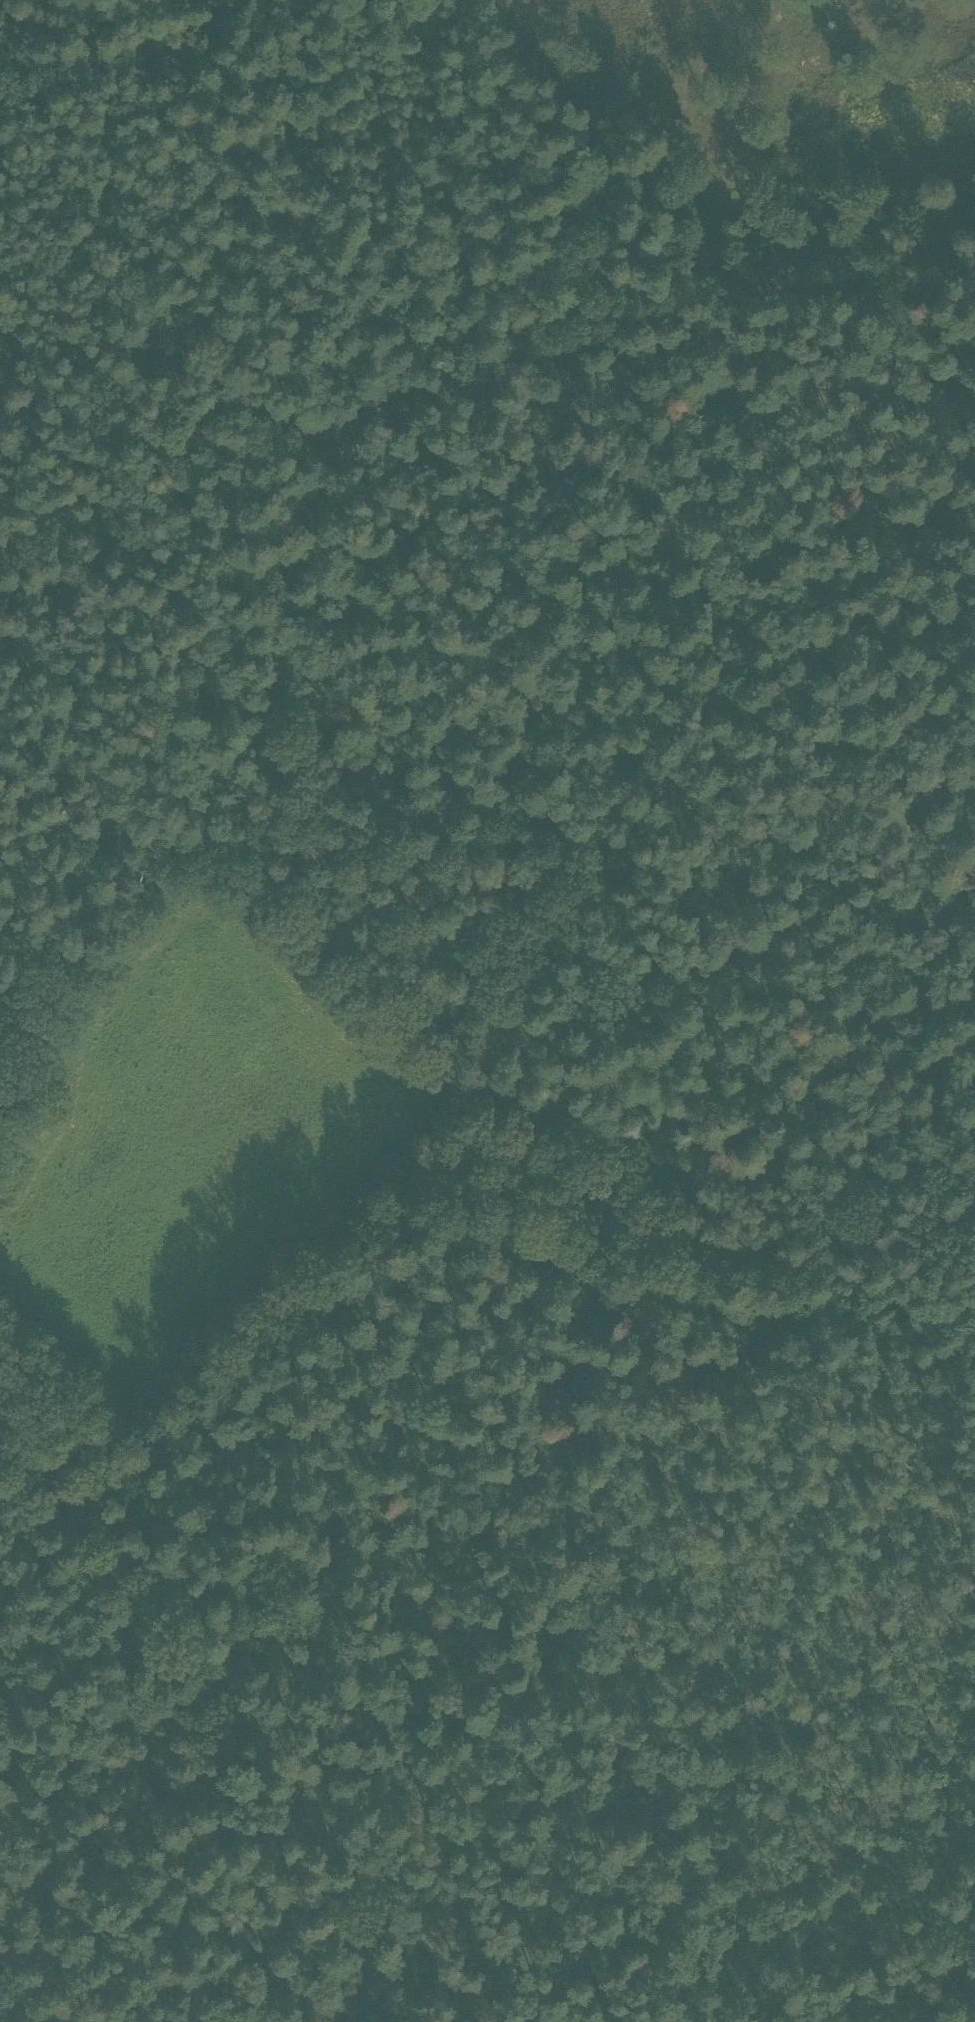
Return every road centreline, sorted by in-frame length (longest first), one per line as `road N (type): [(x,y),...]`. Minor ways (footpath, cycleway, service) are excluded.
road 1 (track): [(479,2021),(32,1445)]
road 2 (track): [(974,1894),(925,2021)]

